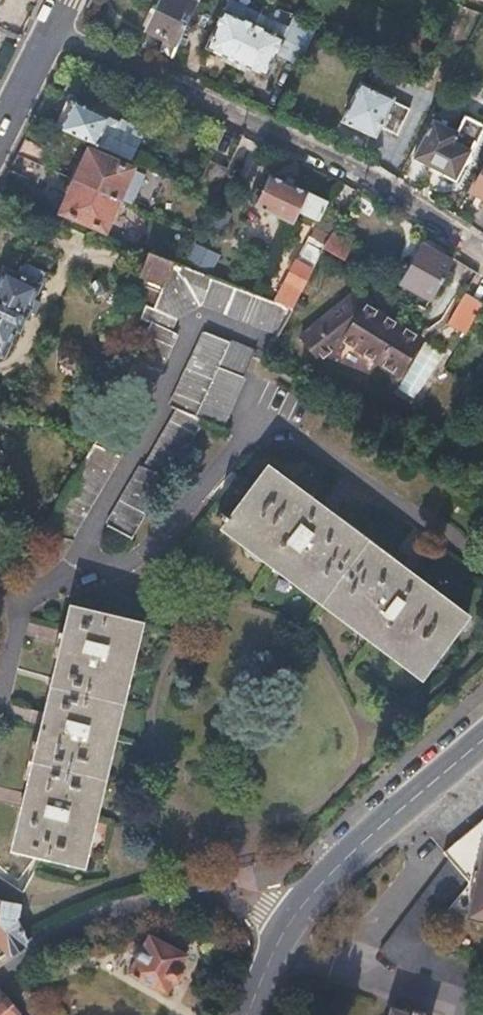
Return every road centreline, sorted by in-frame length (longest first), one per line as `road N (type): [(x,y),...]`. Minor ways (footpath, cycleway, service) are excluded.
road 1 (residential): [(70,573),(190,330),(207,321),(252,341)]
road 2 (residential): [(0,981),(107,913),(147,900),(219,891),(291,922)]
road 3 (secondary): [(291,922),(363,843),(482,741)]
road 4 (residential): [(70,573),(141,558),(260,423)]
road 5 (residential): [(79,0),(0,157)]

